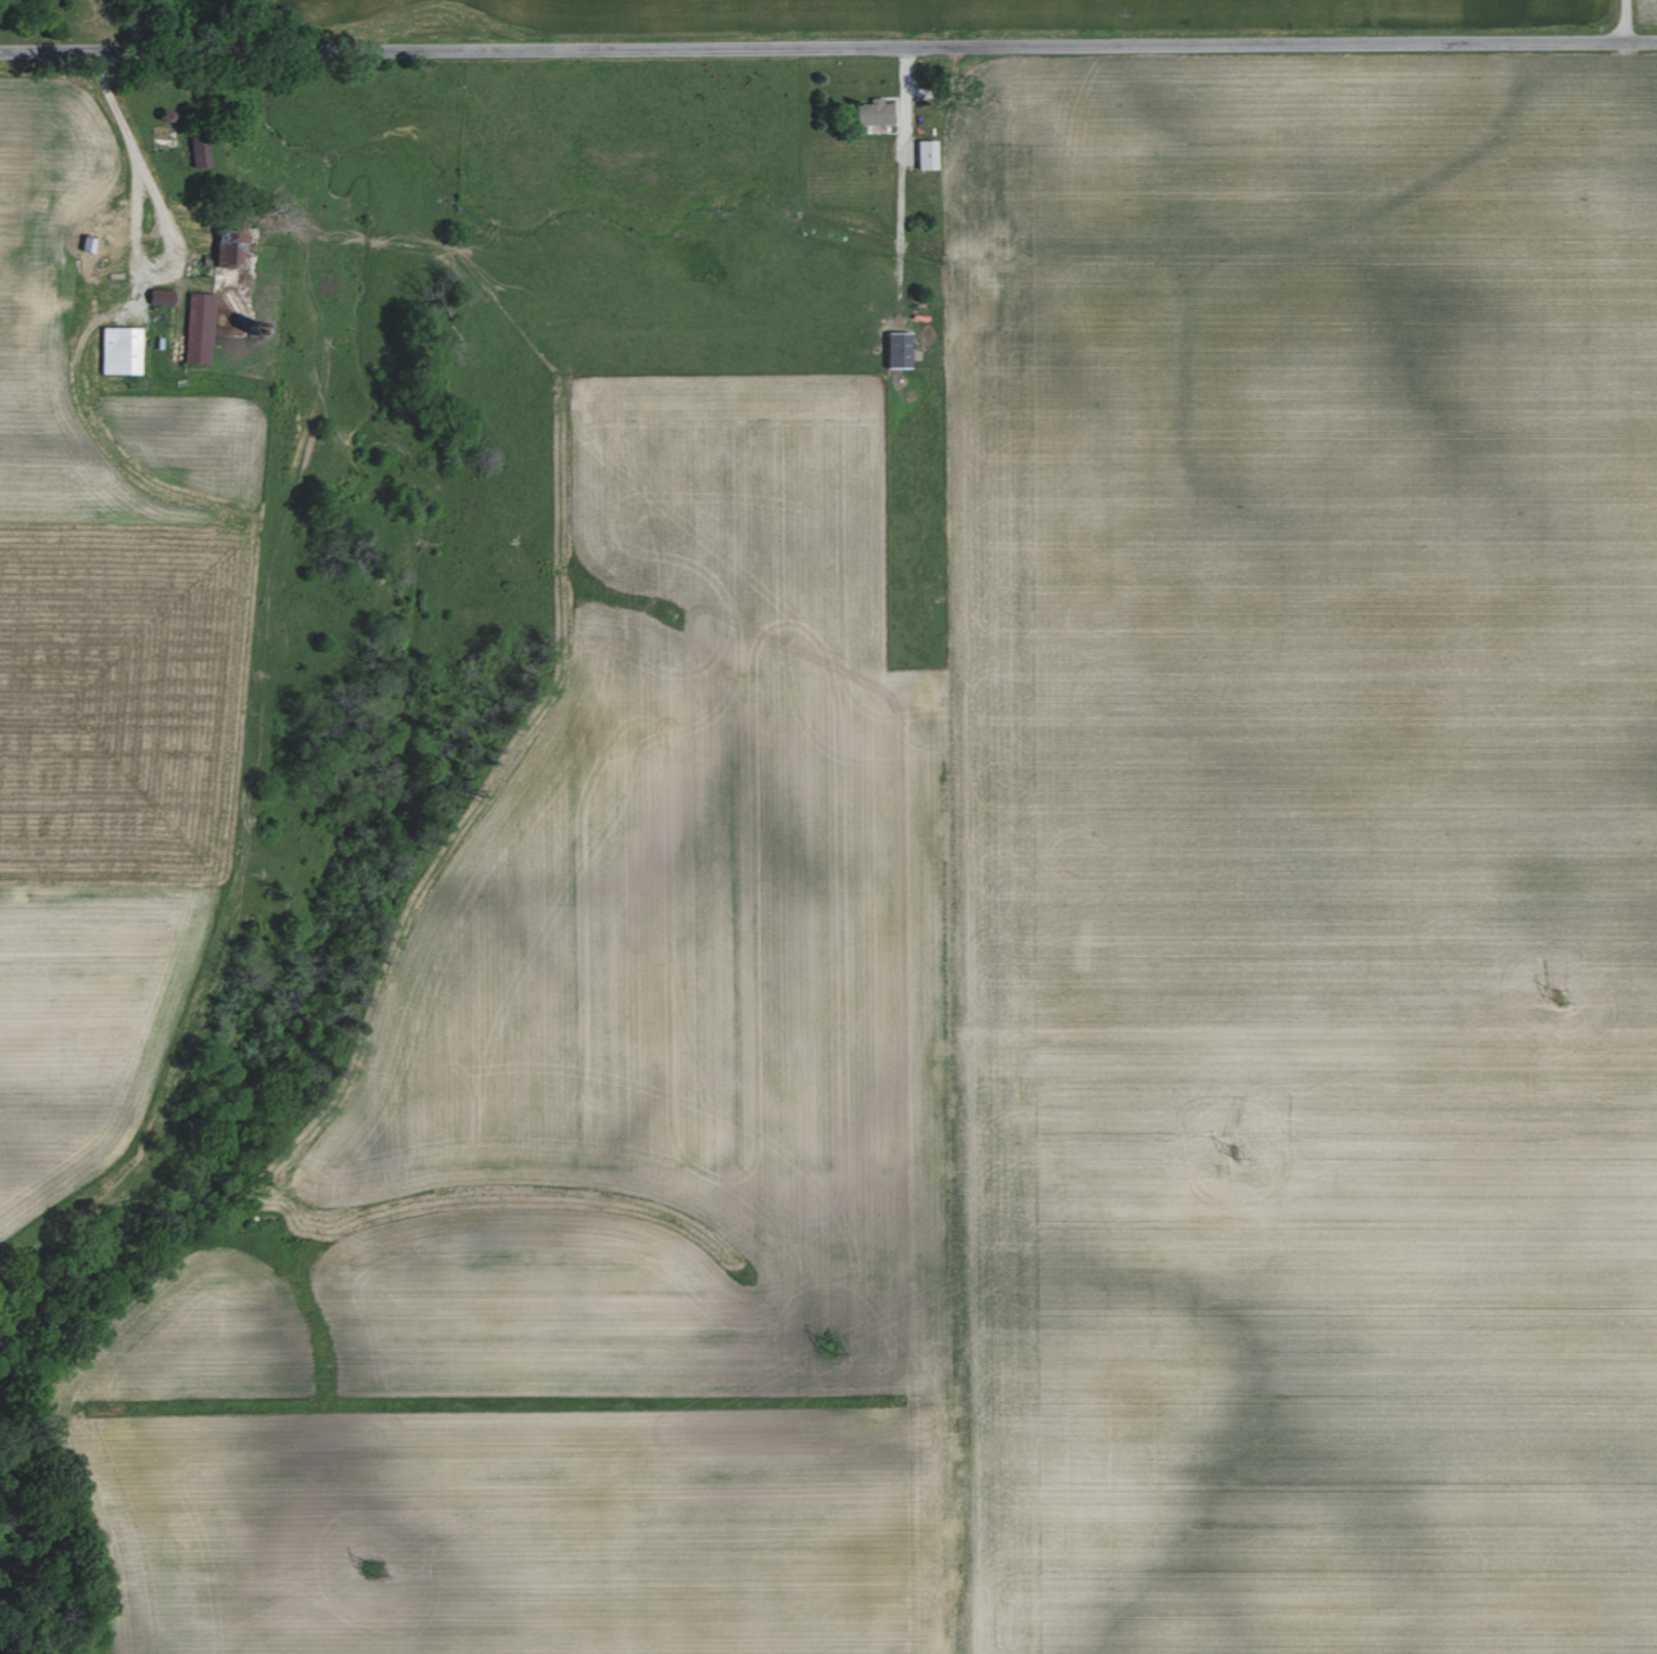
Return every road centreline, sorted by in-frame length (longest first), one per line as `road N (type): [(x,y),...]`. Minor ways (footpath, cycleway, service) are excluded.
road 1 (residential): [(1656,41),(905,31),(0,51)]

